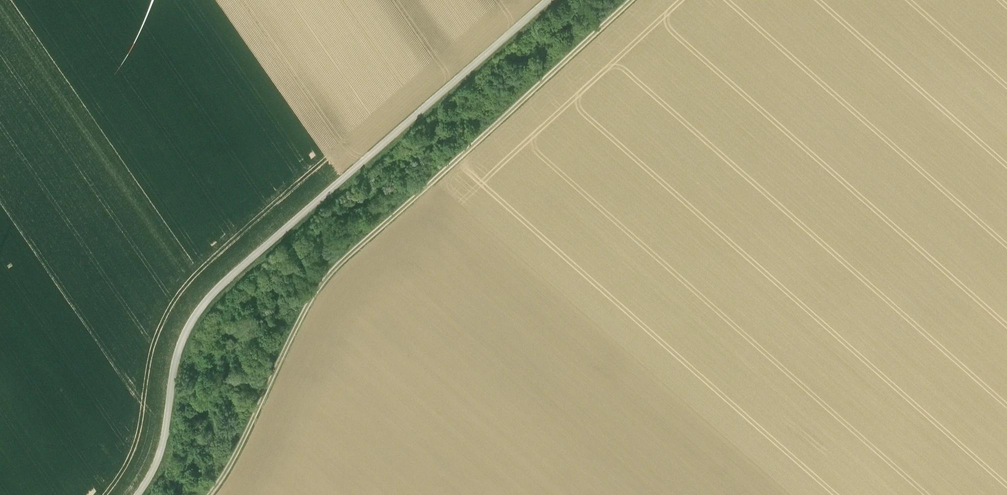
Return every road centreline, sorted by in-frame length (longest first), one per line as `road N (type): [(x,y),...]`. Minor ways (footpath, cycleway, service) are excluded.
road 1 (track): [(562,0),(213,294),(191,324),(156,468),(137,494)]
road 2 (track): [(634,0),(333,273),(309,303),(213,494)]

